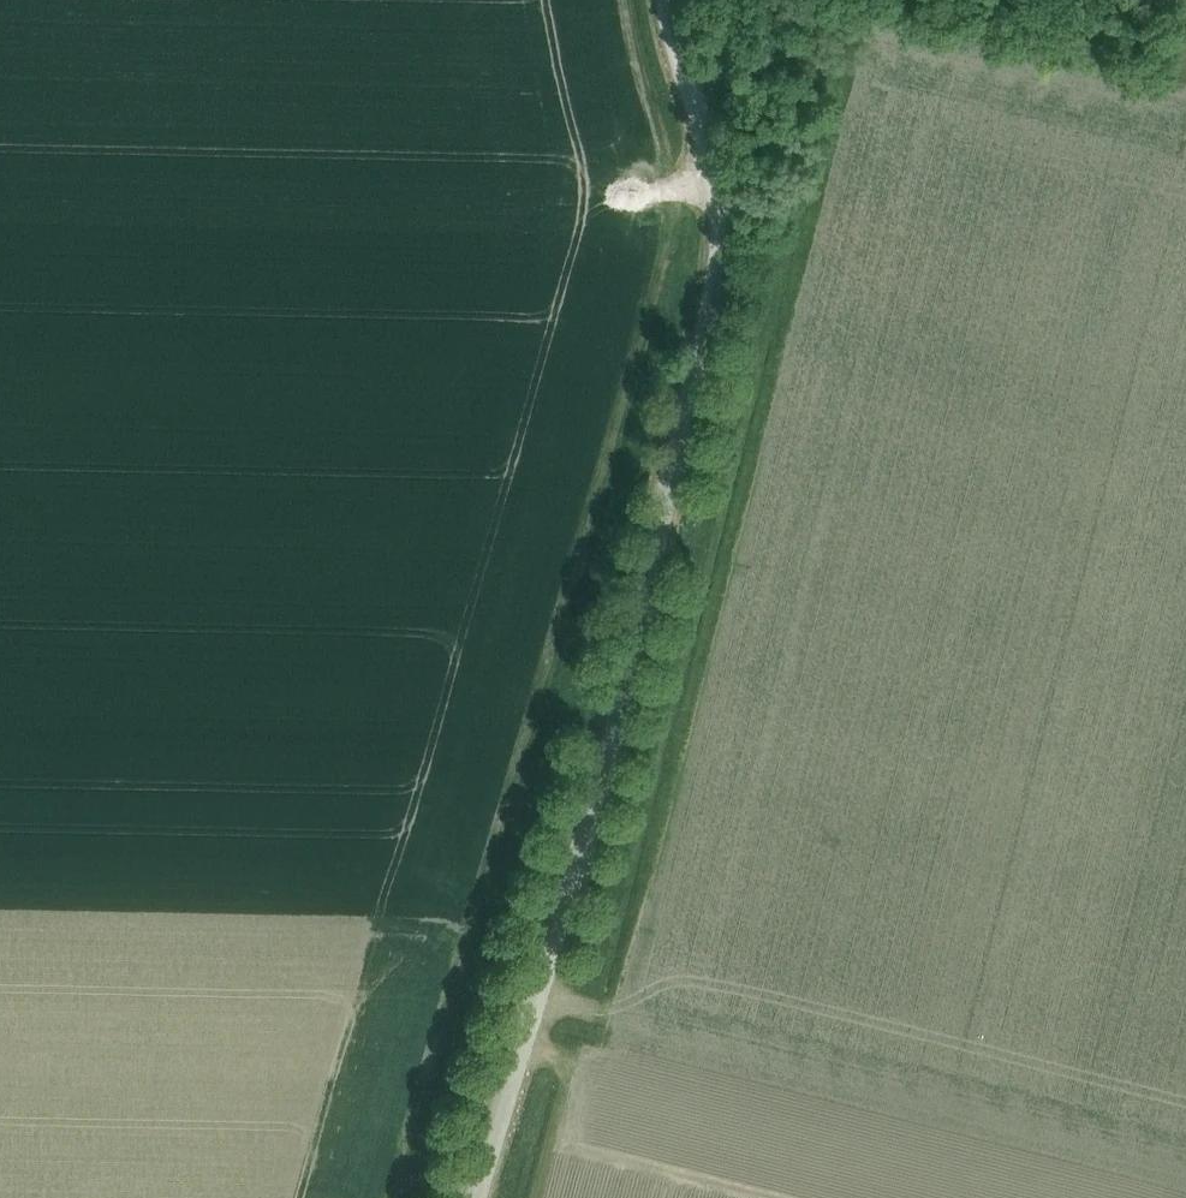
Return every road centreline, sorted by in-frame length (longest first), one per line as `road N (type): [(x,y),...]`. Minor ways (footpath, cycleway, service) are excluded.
road 1 (unclassified): [(474,1197),(608,759),(714,297),(720,201),(668,0)]

